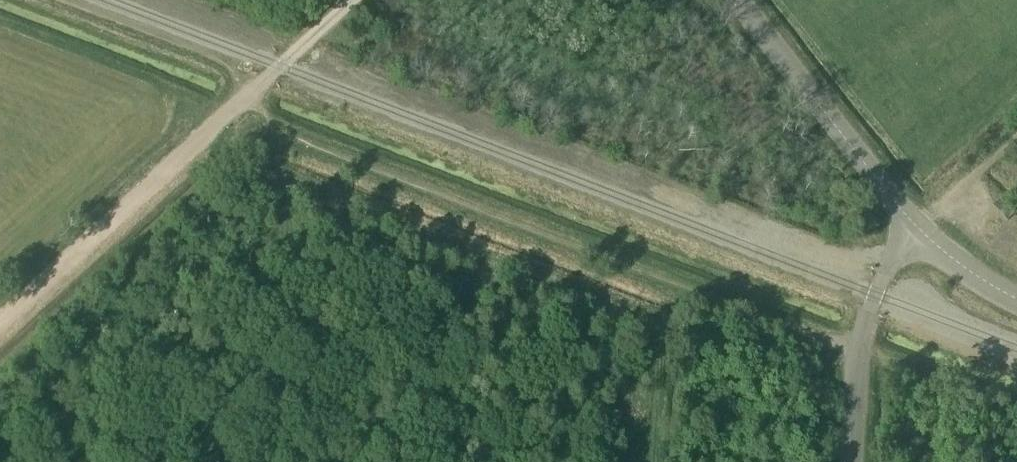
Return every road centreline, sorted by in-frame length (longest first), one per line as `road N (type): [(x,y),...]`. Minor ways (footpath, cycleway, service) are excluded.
road 1 (track): [(277,121),(858,348)]
road 2 (track): [(243,98),(0,324)]
road 3 (unclassified): [(918,229),(737,0)]
road 4 (unclassified): [(851,461),(858,348),(892,258),(918,229)]
road 5 (track): [(349,0),(243,98)]
road 6 (unclassified): [(1016,300),(918,229)]

